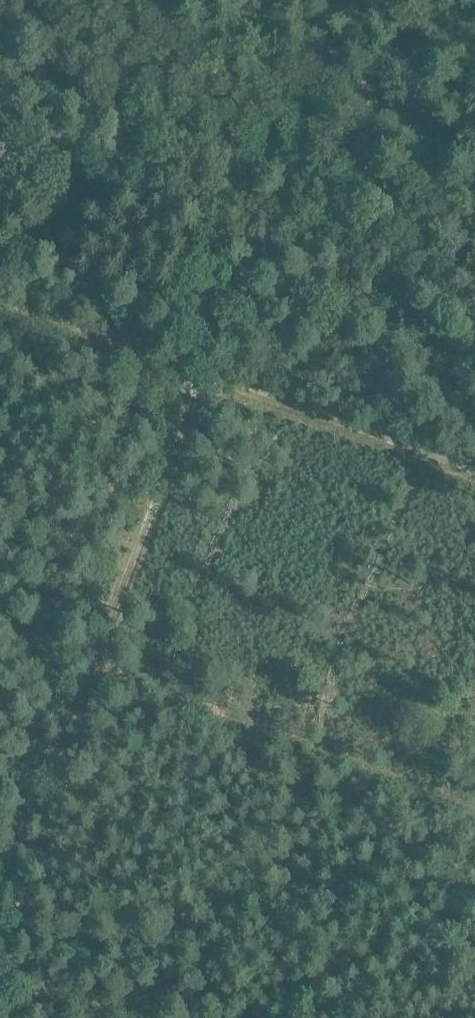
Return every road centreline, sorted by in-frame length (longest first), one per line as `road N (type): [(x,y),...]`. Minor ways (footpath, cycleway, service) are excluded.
road 1 (track): [(0,900),(199,375),(213,285),(240,196)]
road 2 (tertiary): [(474,229),(0,69)]
road 3 (track): [(0,970),(130,1017)]

